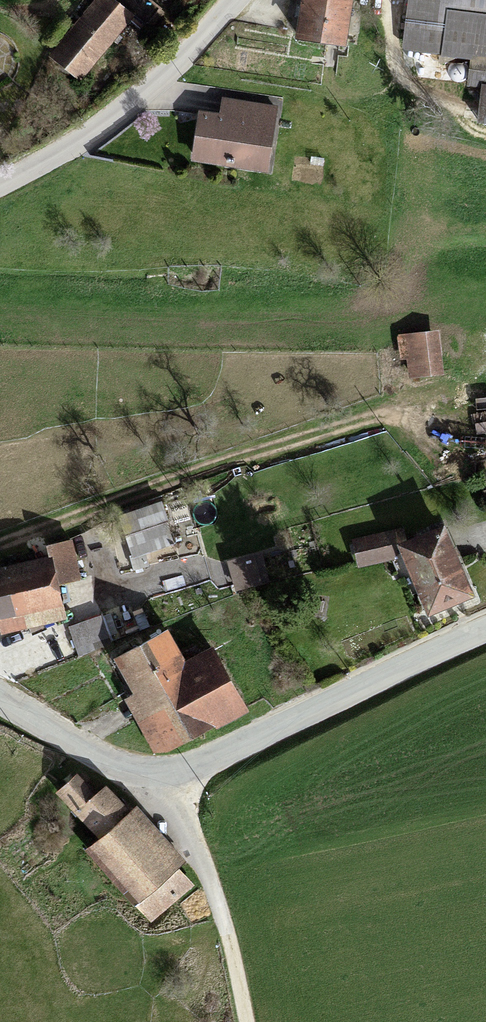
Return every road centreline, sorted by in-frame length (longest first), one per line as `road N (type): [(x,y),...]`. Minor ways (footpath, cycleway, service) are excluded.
road 1 (tertiary): [(485,629),(174,770),(123,767),(0,703)]
road 2 (track): [(385,413),(191,471),(0,544)]
road 3 (residential): [(0,187),(126,104),(236,0)]
road 4 (track): [(174,770),(235,945),(248,1021)]

